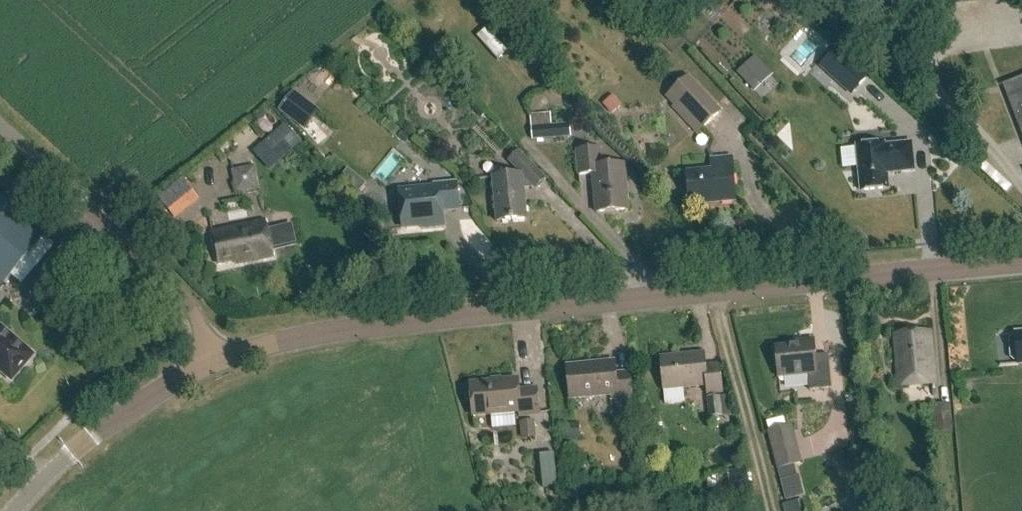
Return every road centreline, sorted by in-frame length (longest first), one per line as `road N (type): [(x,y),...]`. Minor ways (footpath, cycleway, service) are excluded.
road 1 (tertiary): [(215,359),(315,331),(1021,260)]
road 2 (unclassified): [(215,359),(185,298),(0,124)]
road 3 (tertiary): [(14,510),(123,412)]

